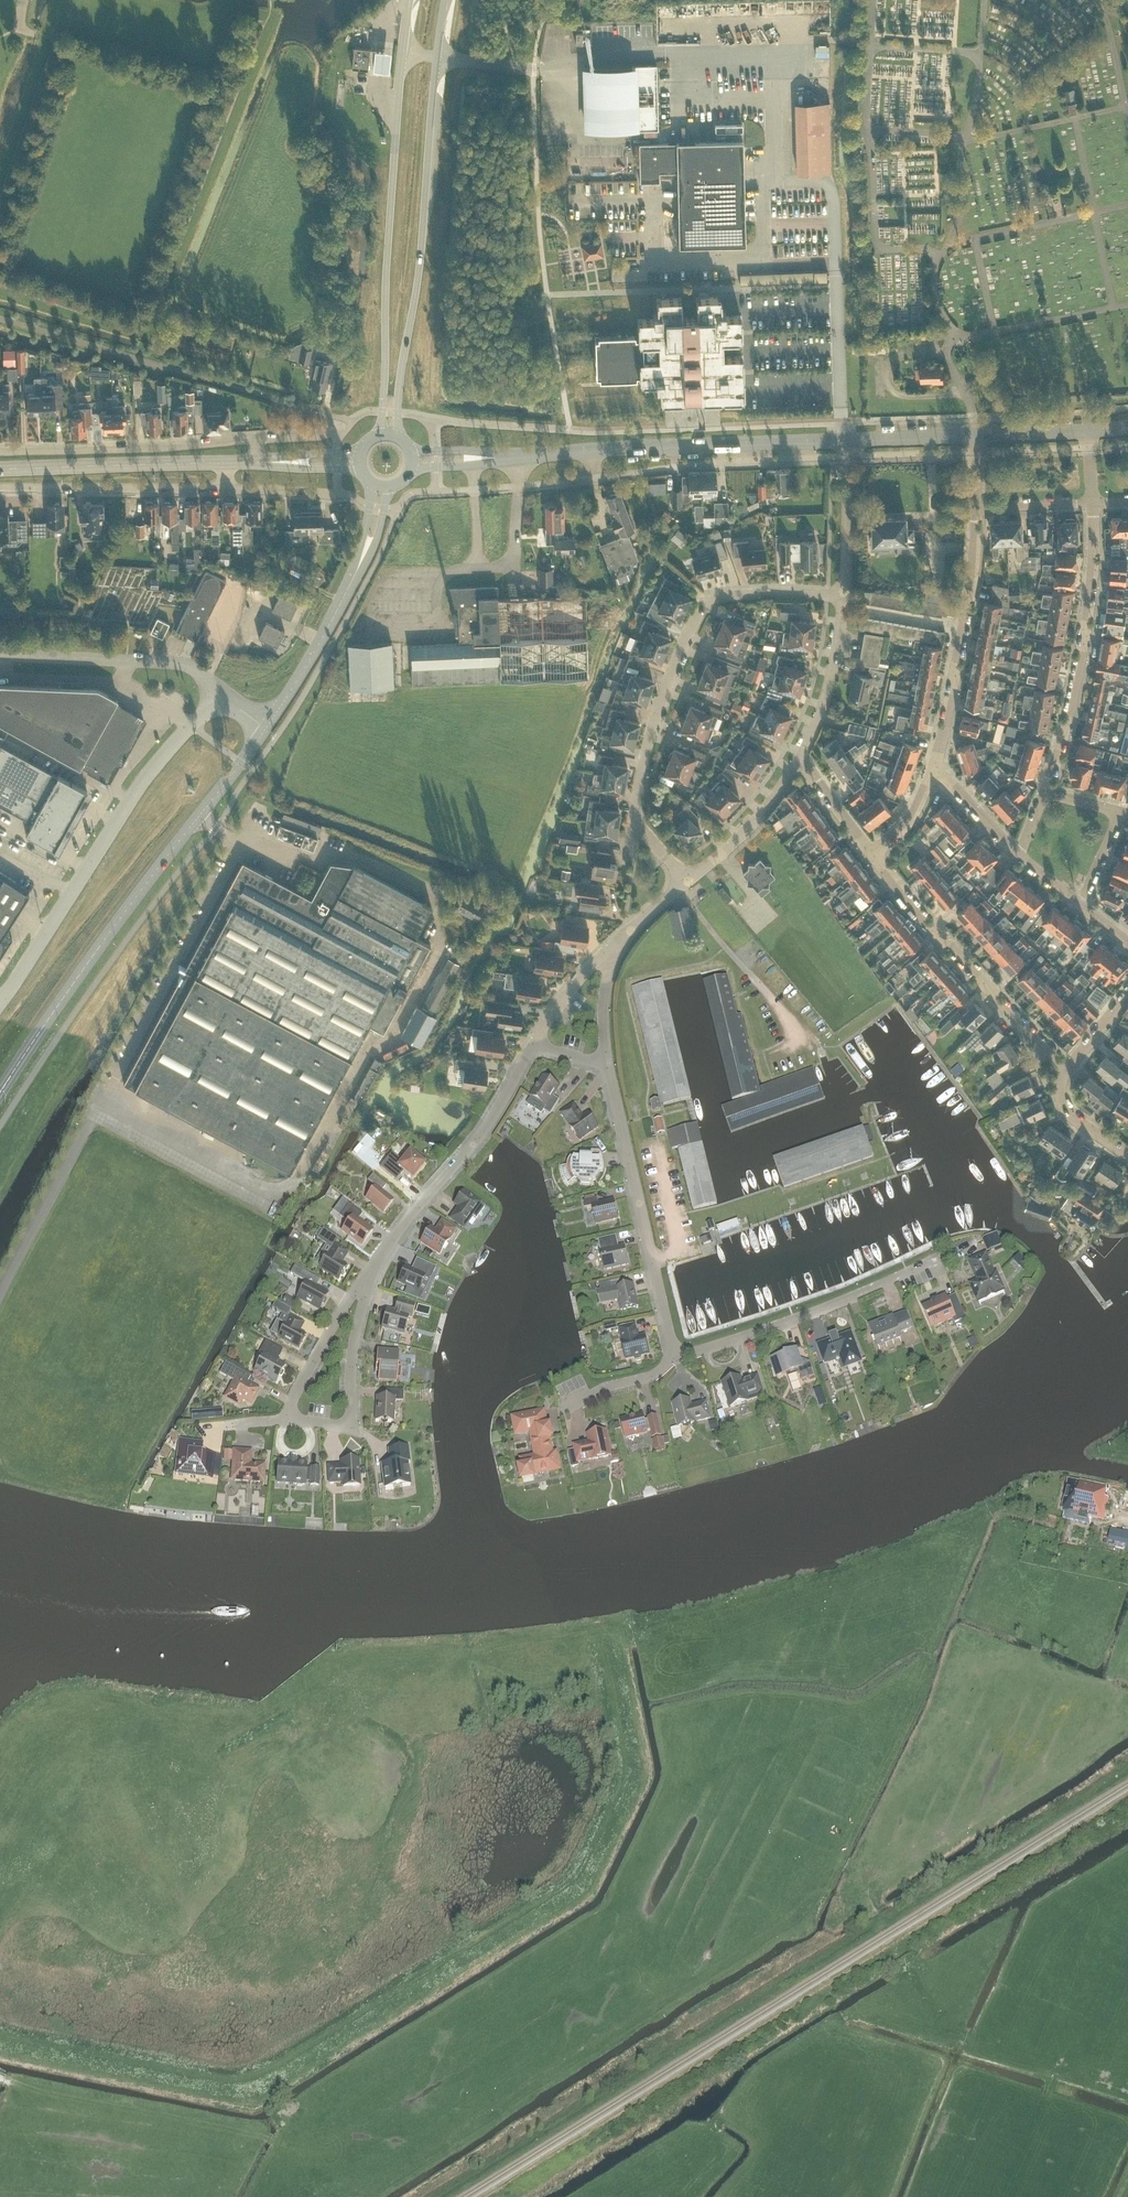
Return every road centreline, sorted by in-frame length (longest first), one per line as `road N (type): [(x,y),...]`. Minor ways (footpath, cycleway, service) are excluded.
road 1 (residential): [(0,1411),(71,1433),(97,1422),(164,1345),(197,1261),(197,1229),(134,1193),(119,1197),(93,1277),(70,1311),(36,1337),(22,1387),(4,1409)]
road 2 (primary): [(265,728),(0,1093)]
road 3 (primary): [(397,437),(446,0)]
road 4 (primary): [(408,0),(379,434)]
road 5 (unclassified): [(0,1000),(145,781),(225,695)]
road 6 (residential): [(635,818),(662,698),(704,603),(774,592),(846,594)]
road 7 (residential): [(675,1358),(826,1307),(985,1241)]
road 8 (tertiary): [(522,456),(847,443)]
road 9 (unclassified): [(675,1358),(608,1066)]
road 10 (residential): [(1067,1073),(870,851)]
road 11 (residential): [(1047,793),(1081,665),(1094,502)]
road 12 (residential): [(371,1272),(495,1113),(533,1045)]
road 13 (residential): [(932,770),(970,576),(975,505)]
road 14 (residential): [(253,439),(0,449)]
road 15 (unclassified): [(0,654),(178,662),(225,695)]
road 16 (unclassified): [(0,487),(227,488)]
road 17 (residential): [(283,1418),(351,1427),(353,1351),(371,1272)]
road 18 (secondary): [(0,468),(225,462)]
road 19 (unclassified): [(0,1292),(92,1120)]
road 20 (primary): [(353,579),(265,728)]
road 21 (unclassified): [(687,882),(755,822),(801,755)]
road 22 (residential): [(283,1418),(338,1314),(371,1272)]
road 23 (unclassified): [(801,755),(827,694),(846,594)]
road 24 (unclassified): [(846,594),(847,443)]
road 25 (residential): [(533,1045),(618,942)]
road 26 (tertiary): [(847,443),(974,436)]
road 27 (unclassified): [(608,1066),(603,1013),(618,942)]
road 28 (residential): [(563,1406),(650,1377),(675,1358)]
road 29 (residential): [(1019,853),(932,770)]

